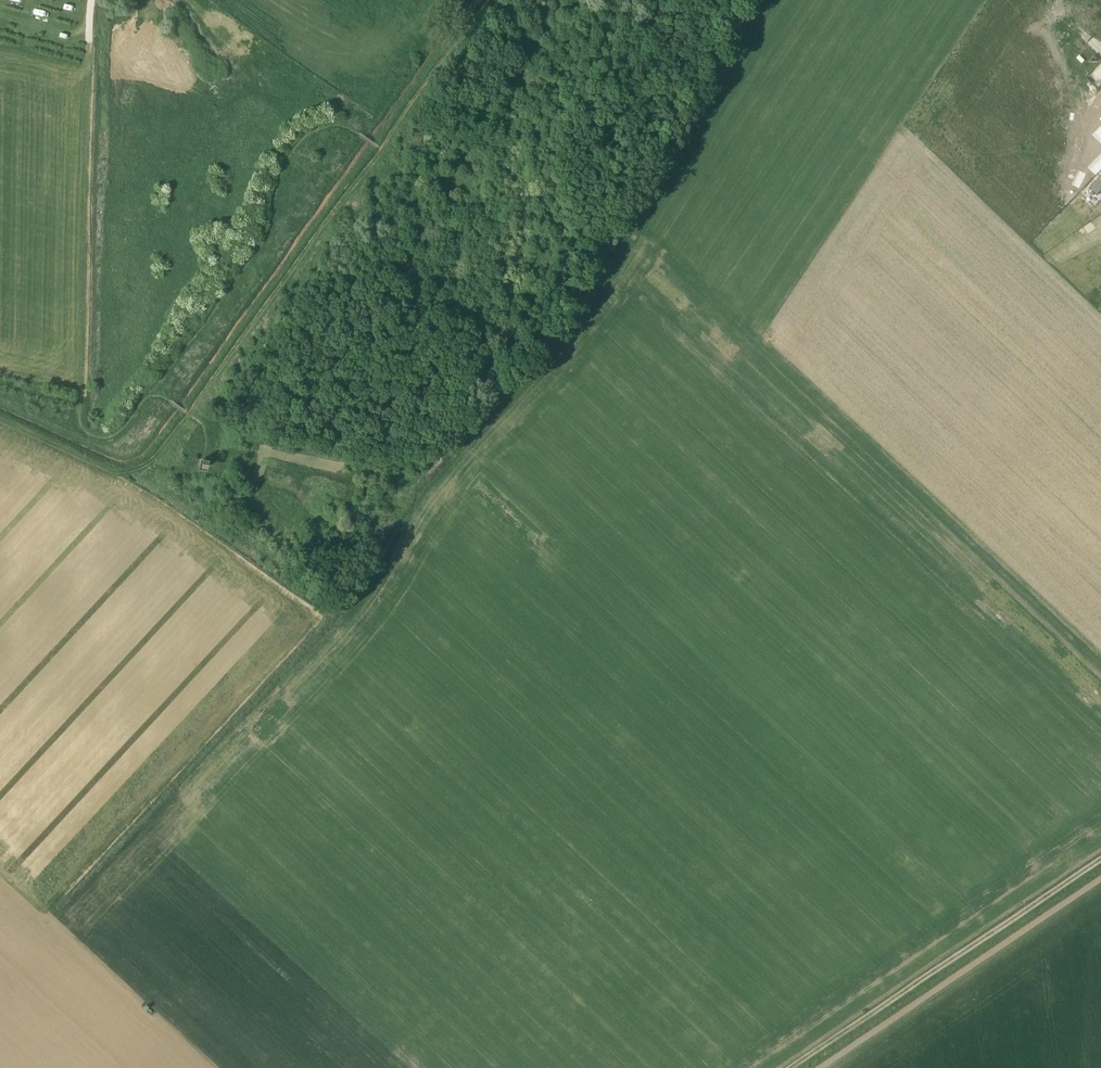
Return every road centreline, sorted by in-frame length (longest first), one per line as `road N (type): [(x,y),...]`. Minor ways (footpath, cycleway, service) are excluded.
road 1 (track): [(790,1067),(1100,858)]
road 2 (track): [(43,916),(211,1067)]

